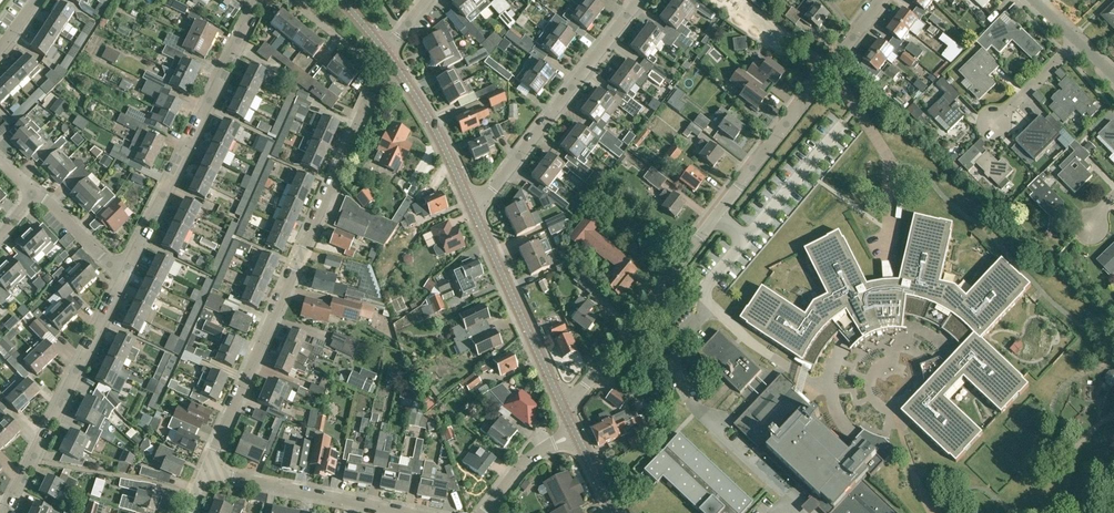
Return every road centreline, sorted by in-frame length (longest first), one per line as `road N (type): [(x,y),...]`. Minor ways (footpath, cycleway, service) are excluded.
road 1 (residential): [(565,412),(883,0)]
road 2 (residential): [(206,471),(381,74)]
road 3 (residential): [(123,273),(259,0)]
road 4 (residential): [(473,209),(638,0)]
road 5 (residential): [(7,512),(123,273)]
road 6 (tertiary): [(565,412),(473,209)]
road 7 (residential): [(402,512),(206,471)]
road 8 (tertiary): [(473,209),(429,118),(389,57)]
road 9 (residential): [(484,512),(533,456),(576,436)]

